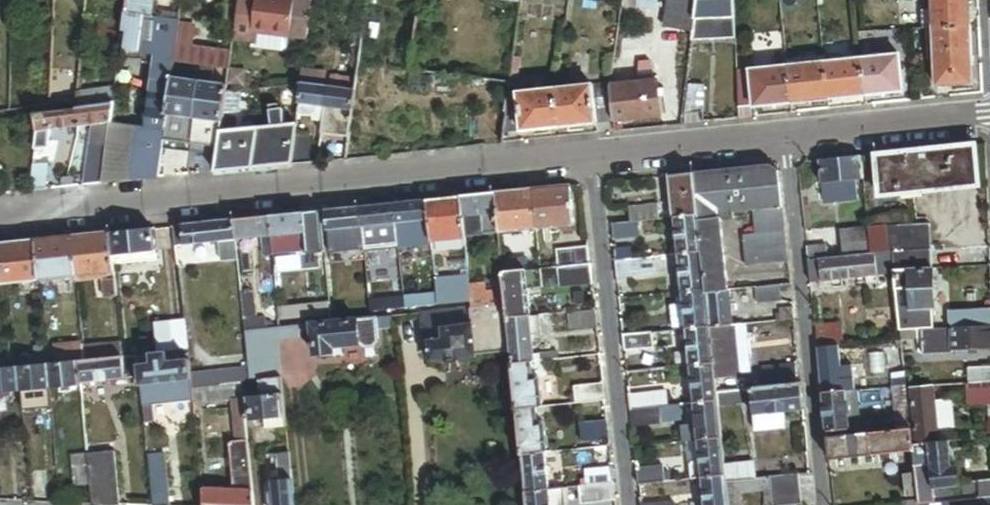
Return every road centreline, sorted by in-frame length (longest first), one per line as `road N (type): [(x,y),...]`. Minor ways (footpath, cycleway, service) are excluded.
road 1 (residential): [(0,226),(594,161)]
road 2 (residential): [(594,161),(989,117)]
road 3 (residential): [(594,161),(627,504)]

